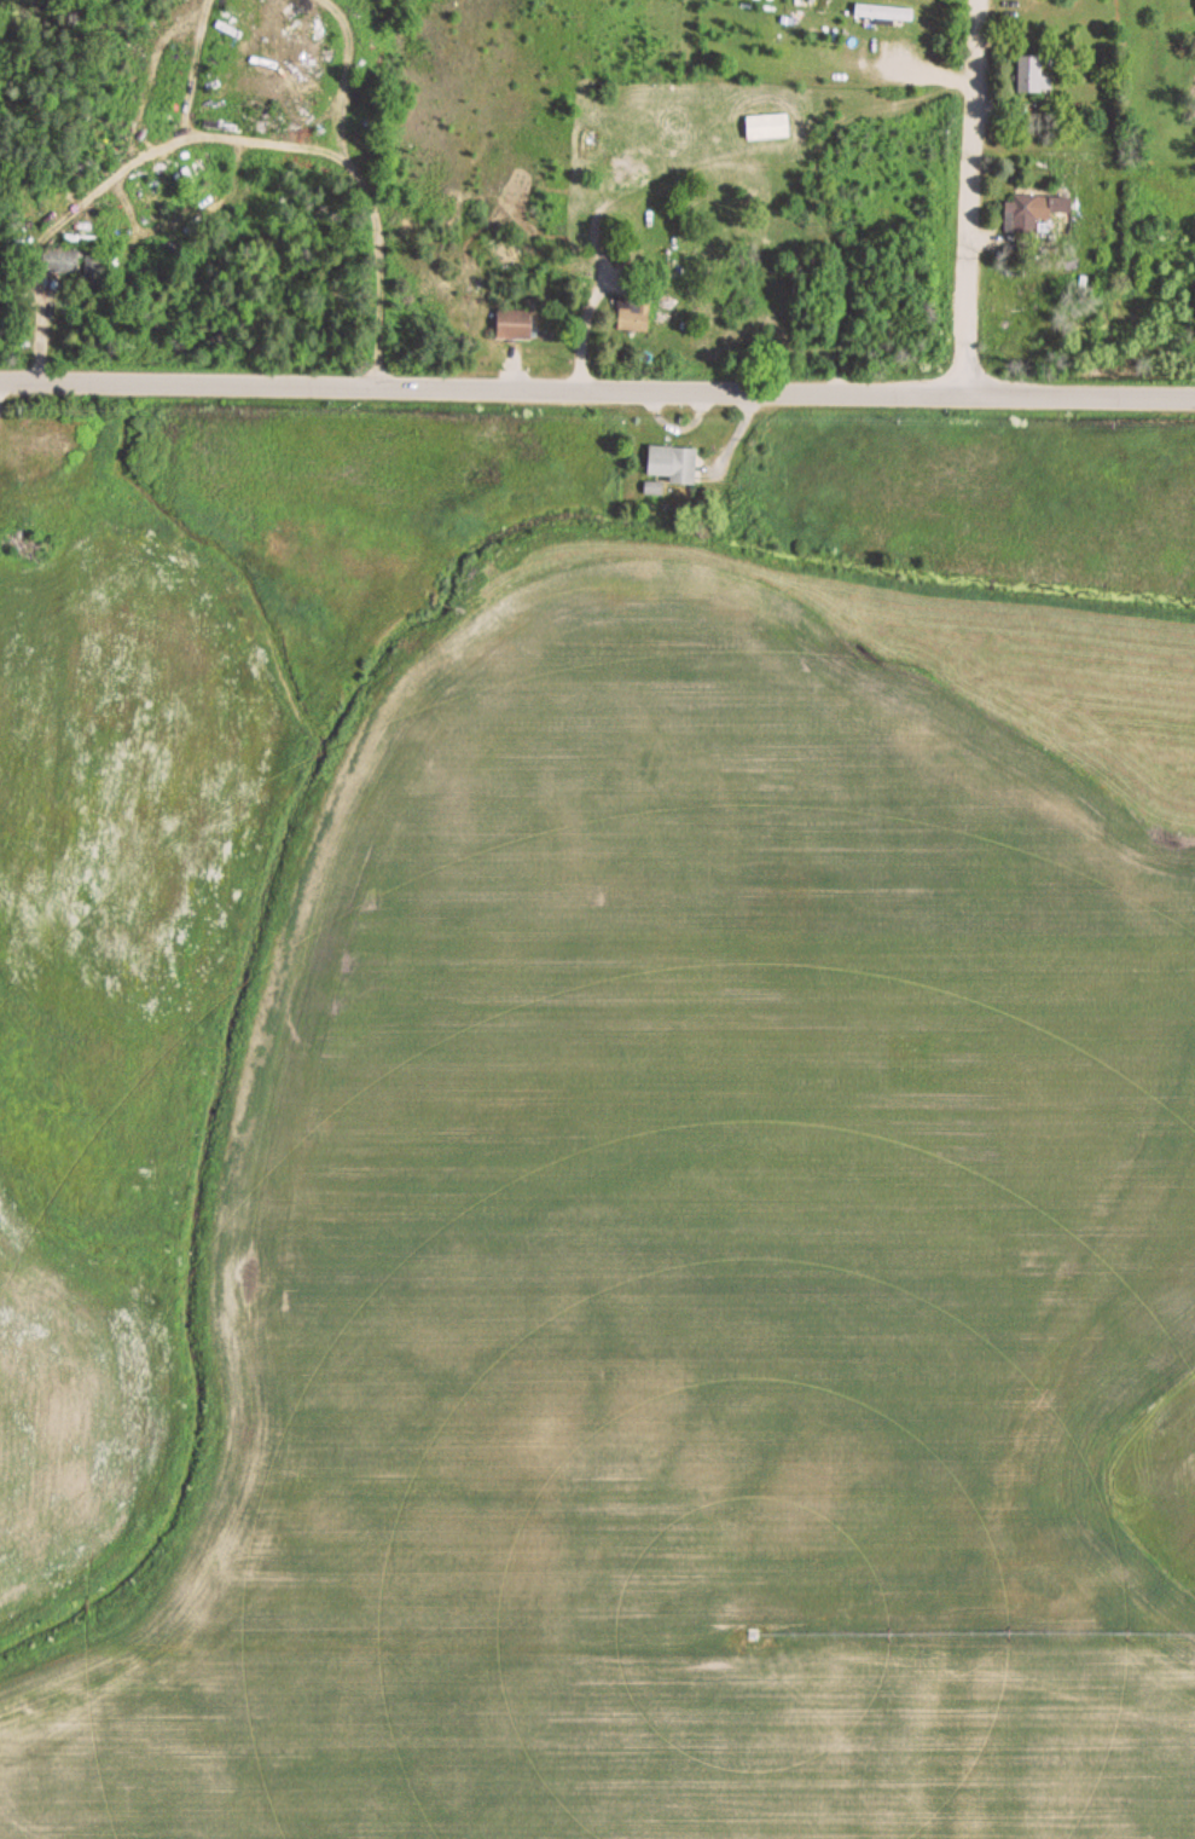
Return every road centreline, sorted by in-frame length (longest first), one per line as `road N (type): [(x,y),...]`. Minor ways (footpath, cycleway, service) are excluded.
road 1 (tertiary): [(1194,395),(0,380)]
road 2 (residential): [(968,393),(974,0)]

